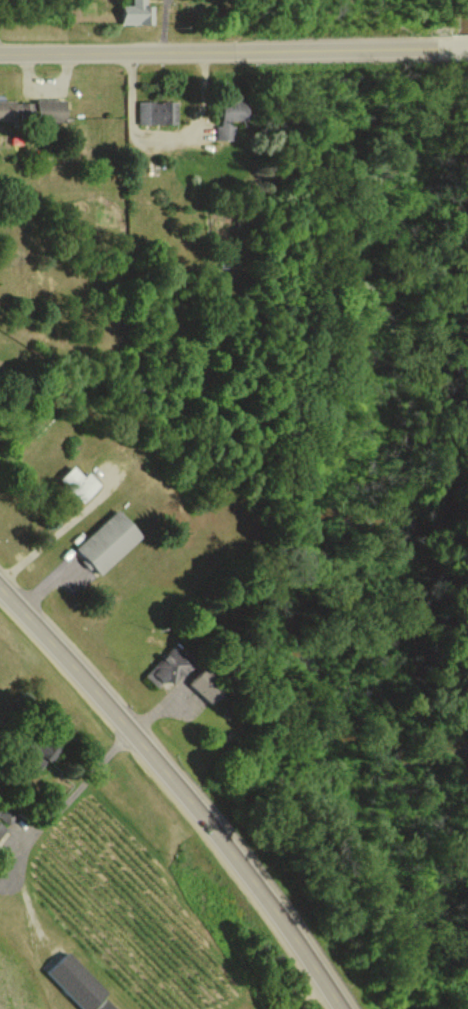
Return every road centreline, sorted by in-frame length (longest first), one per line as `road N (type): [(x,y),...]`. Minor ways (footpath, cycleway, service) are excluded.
road 1 (secondary): [(342,1008),(238,860),(117,711),(0,585)]
road 2 (tertiary): [(308,51),(0,54)]

